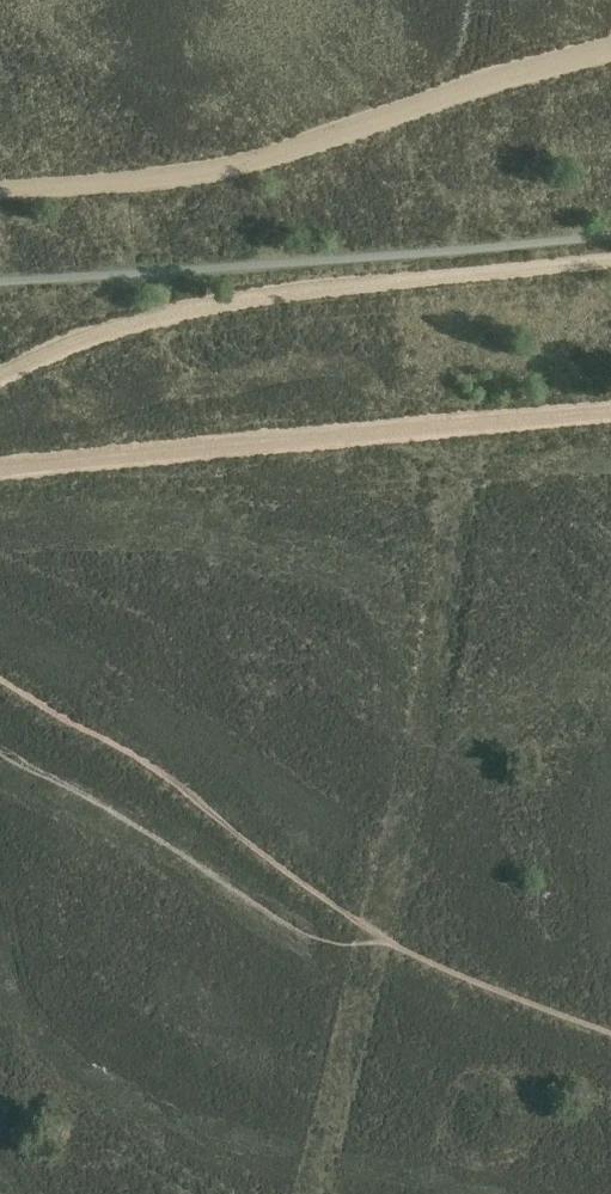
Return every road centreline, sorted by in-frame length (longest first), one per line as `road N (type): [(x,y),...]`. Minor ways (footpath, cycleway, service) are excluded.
road 1 (track): [(610,52),(272,158),(133,186),(0,193)]
road 2 (track): [(610,256),(204,302),(0,369)]
road 3 (track): [(610,413),(0,469)]

